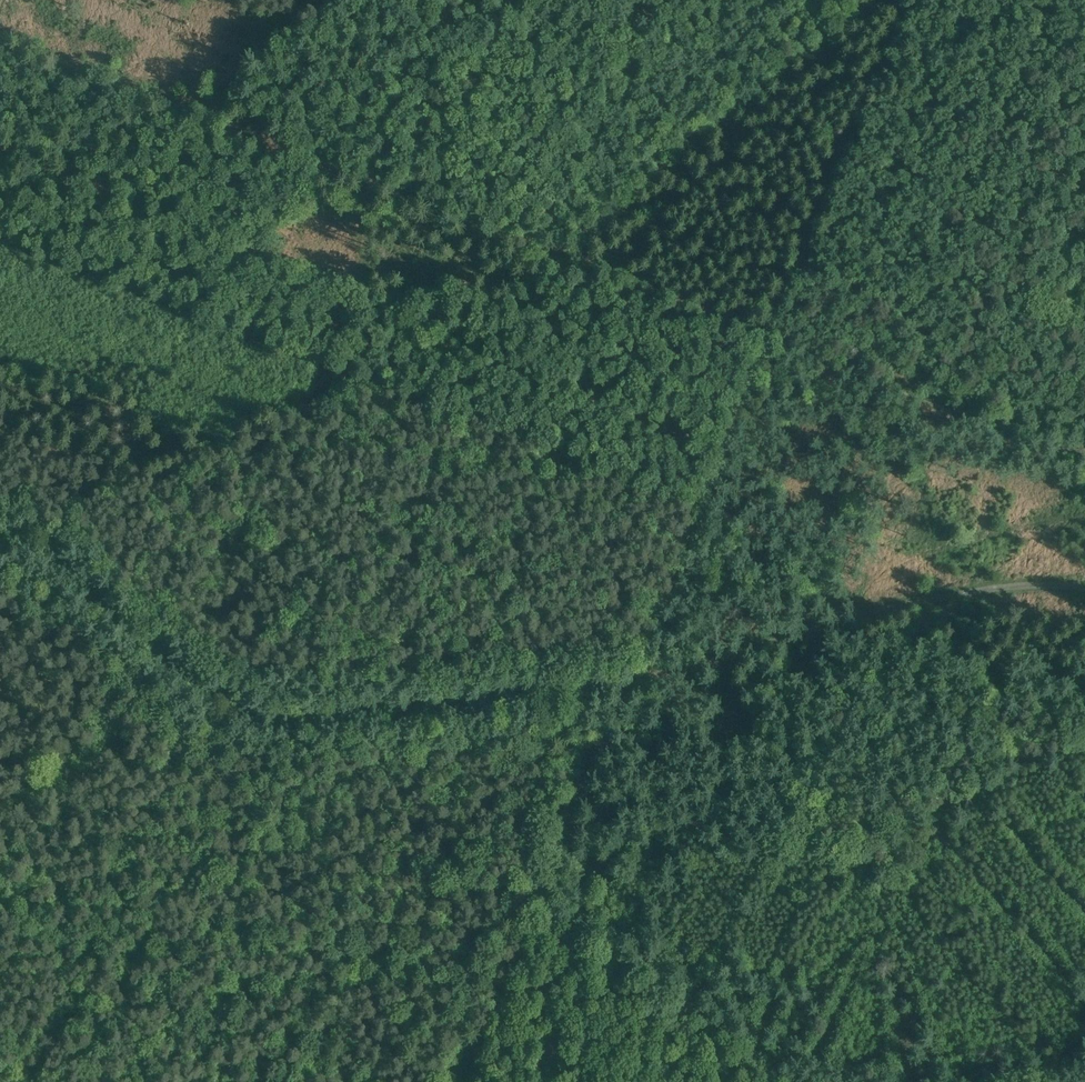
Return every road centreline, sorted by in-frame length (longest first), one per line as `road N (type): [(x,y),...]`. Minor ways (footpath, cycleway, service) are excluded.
road 1 (track): [(1084,584),(1046,580),(886,604),(632,673),(267,707),(213,689),(0,521)]
road 2 (track): [(765,332),(0,34)]
road 3 (track): [(472,1081),(765,332)]
road 4 (track): [(765,332),(905,0)]
road 5 (track): [(428,204),(509,0)]

